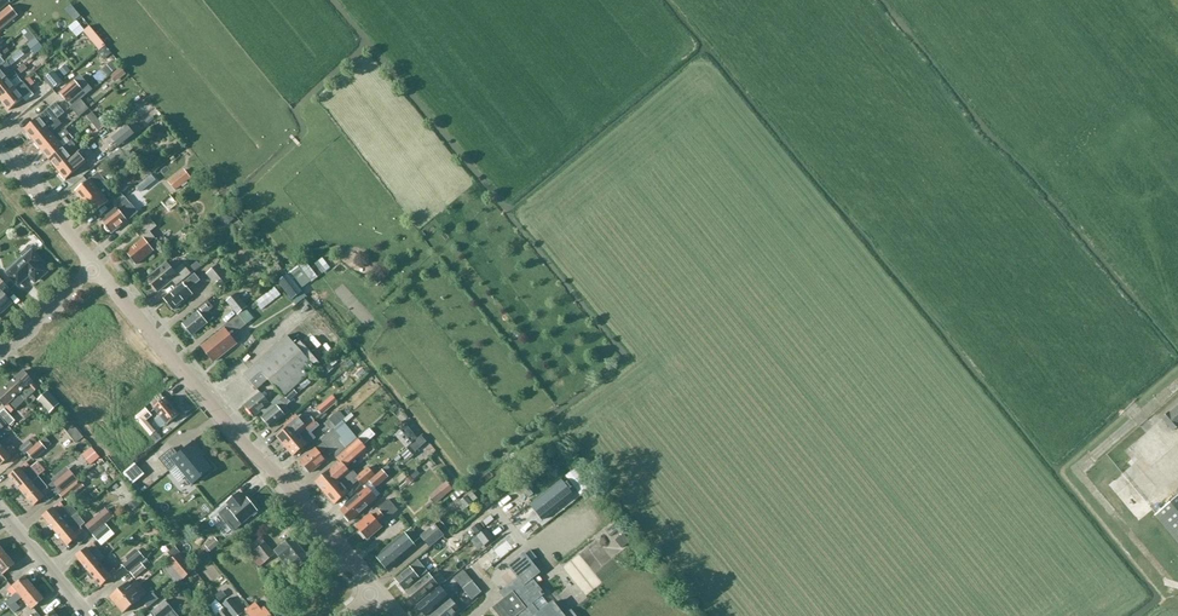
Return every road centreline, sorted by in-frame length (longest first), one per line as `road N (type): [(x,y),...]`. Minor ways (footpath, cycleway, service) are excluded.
road 1 (tertiary): [(371,590),(93,269)]
road 2 (tertiary): [(93,269),(0,154)]
road 3 (residential): [(89,615),(0,510)]
road 4 (residential): [(0,355),(93,269)]

